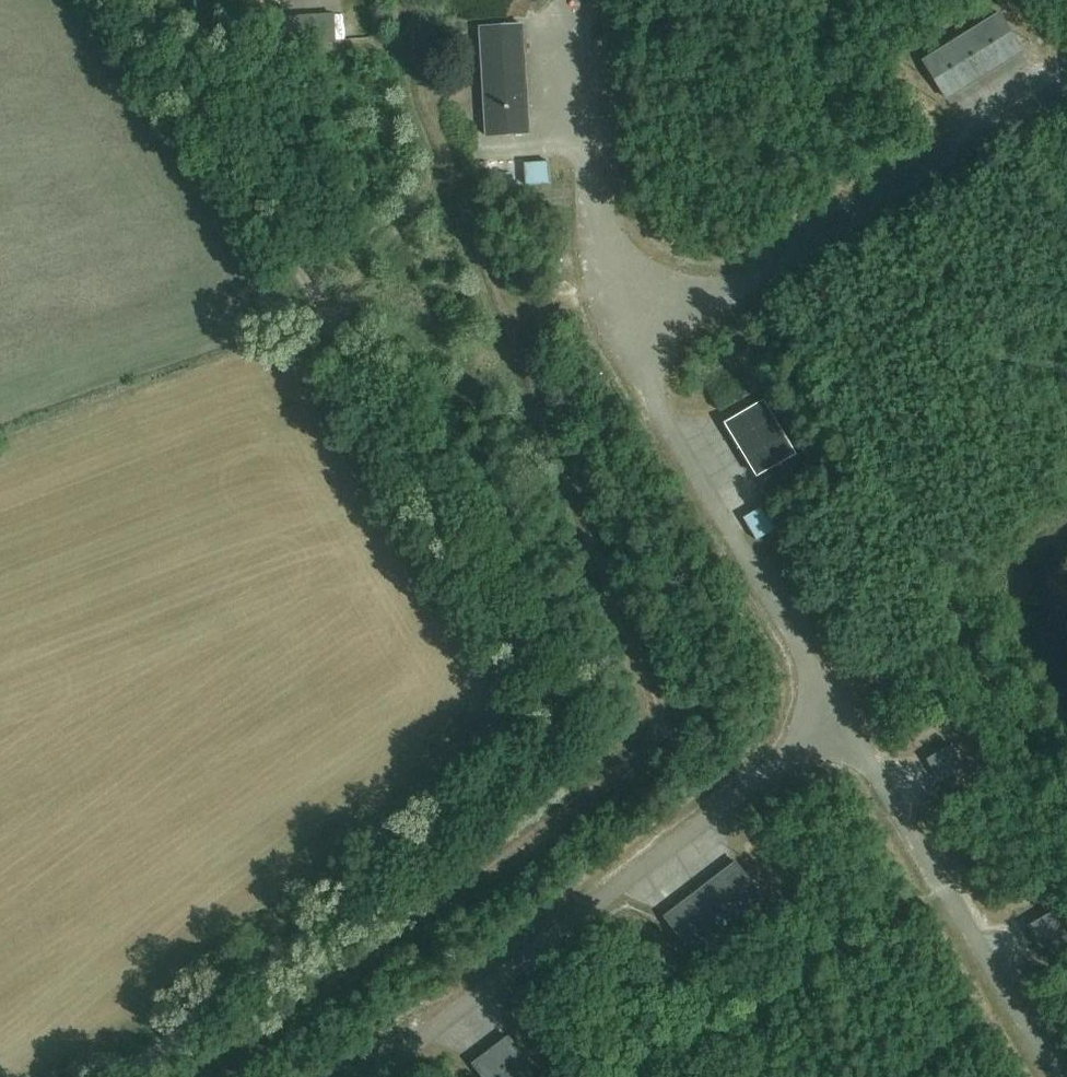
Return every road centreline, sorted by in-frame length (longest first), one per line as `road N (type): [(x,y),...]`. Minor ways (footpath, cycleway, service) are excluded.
road 1 (track): [(126,1076),(533,764),(556,728),(544,679),(135,0)]

